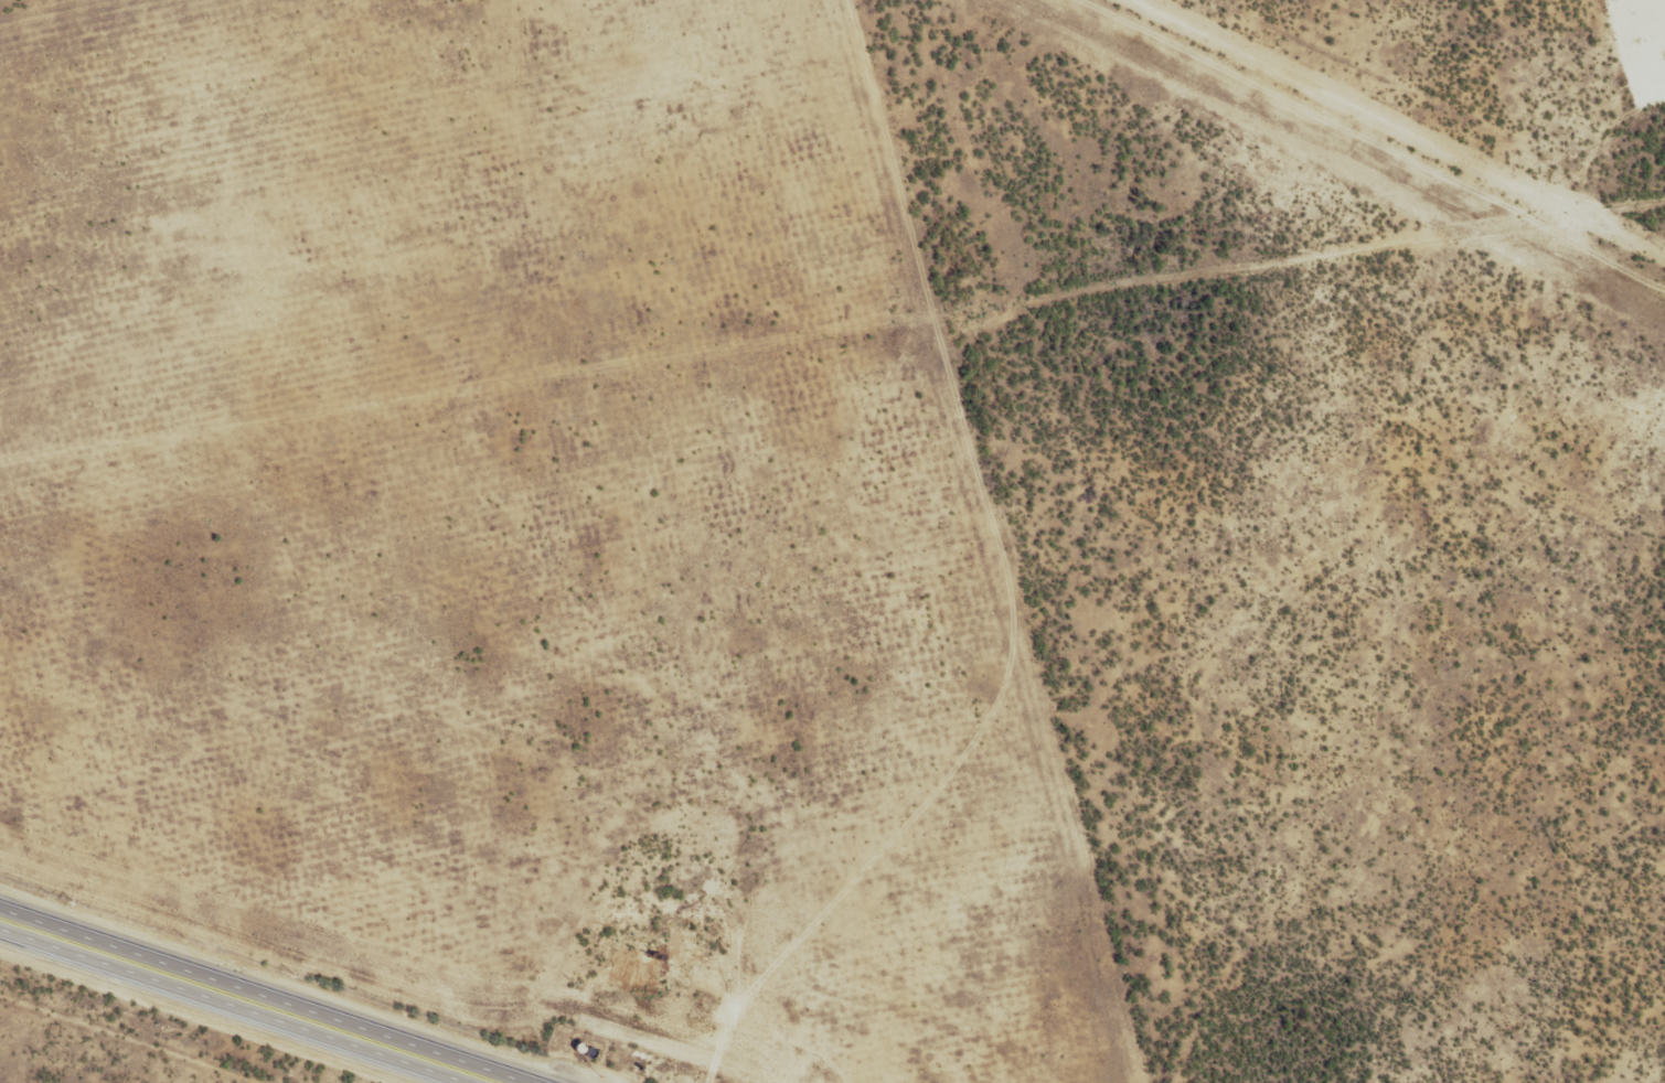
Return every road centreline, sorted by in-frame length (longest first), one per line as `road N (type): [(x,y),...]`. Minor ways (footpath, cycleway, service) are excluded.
road 1 (trunk): [(509,1082),(0,921)]

